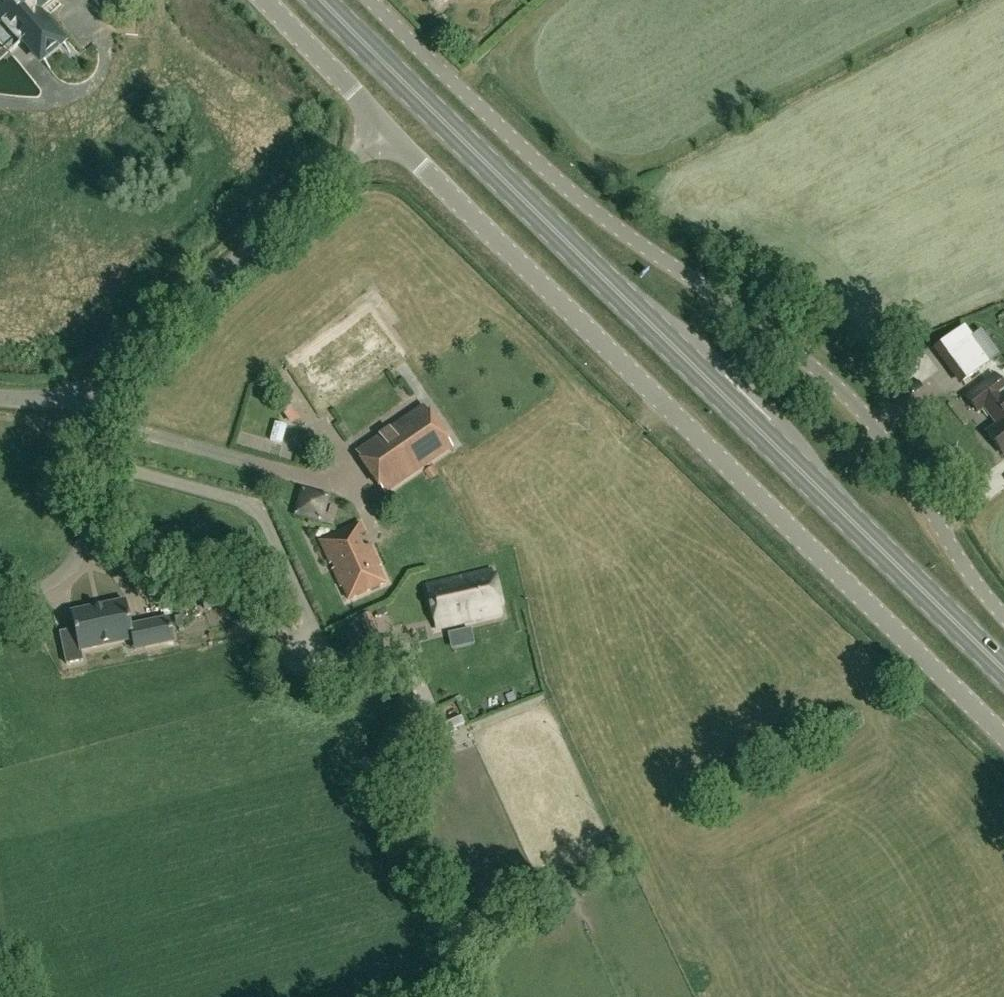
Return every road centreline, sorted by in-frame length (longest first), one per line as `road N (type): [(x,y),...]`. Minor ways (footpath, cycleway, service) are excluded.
road 1 (primary): [(1003,670),(324,0)]
road 2 (unclassified): [(1003,616),(857,406),(569,194),(368,0)]
road 3 (unclassified): [(1003,739),(387,131)]
road 4 (unclassified): [(80,391),(387,131)]
road 5 (unclassified): [(0,613),(58,578),(80,554),(93,497),(95,422),(80,391)]
road 6 (unclassified): [(265,0),(387,131)]

